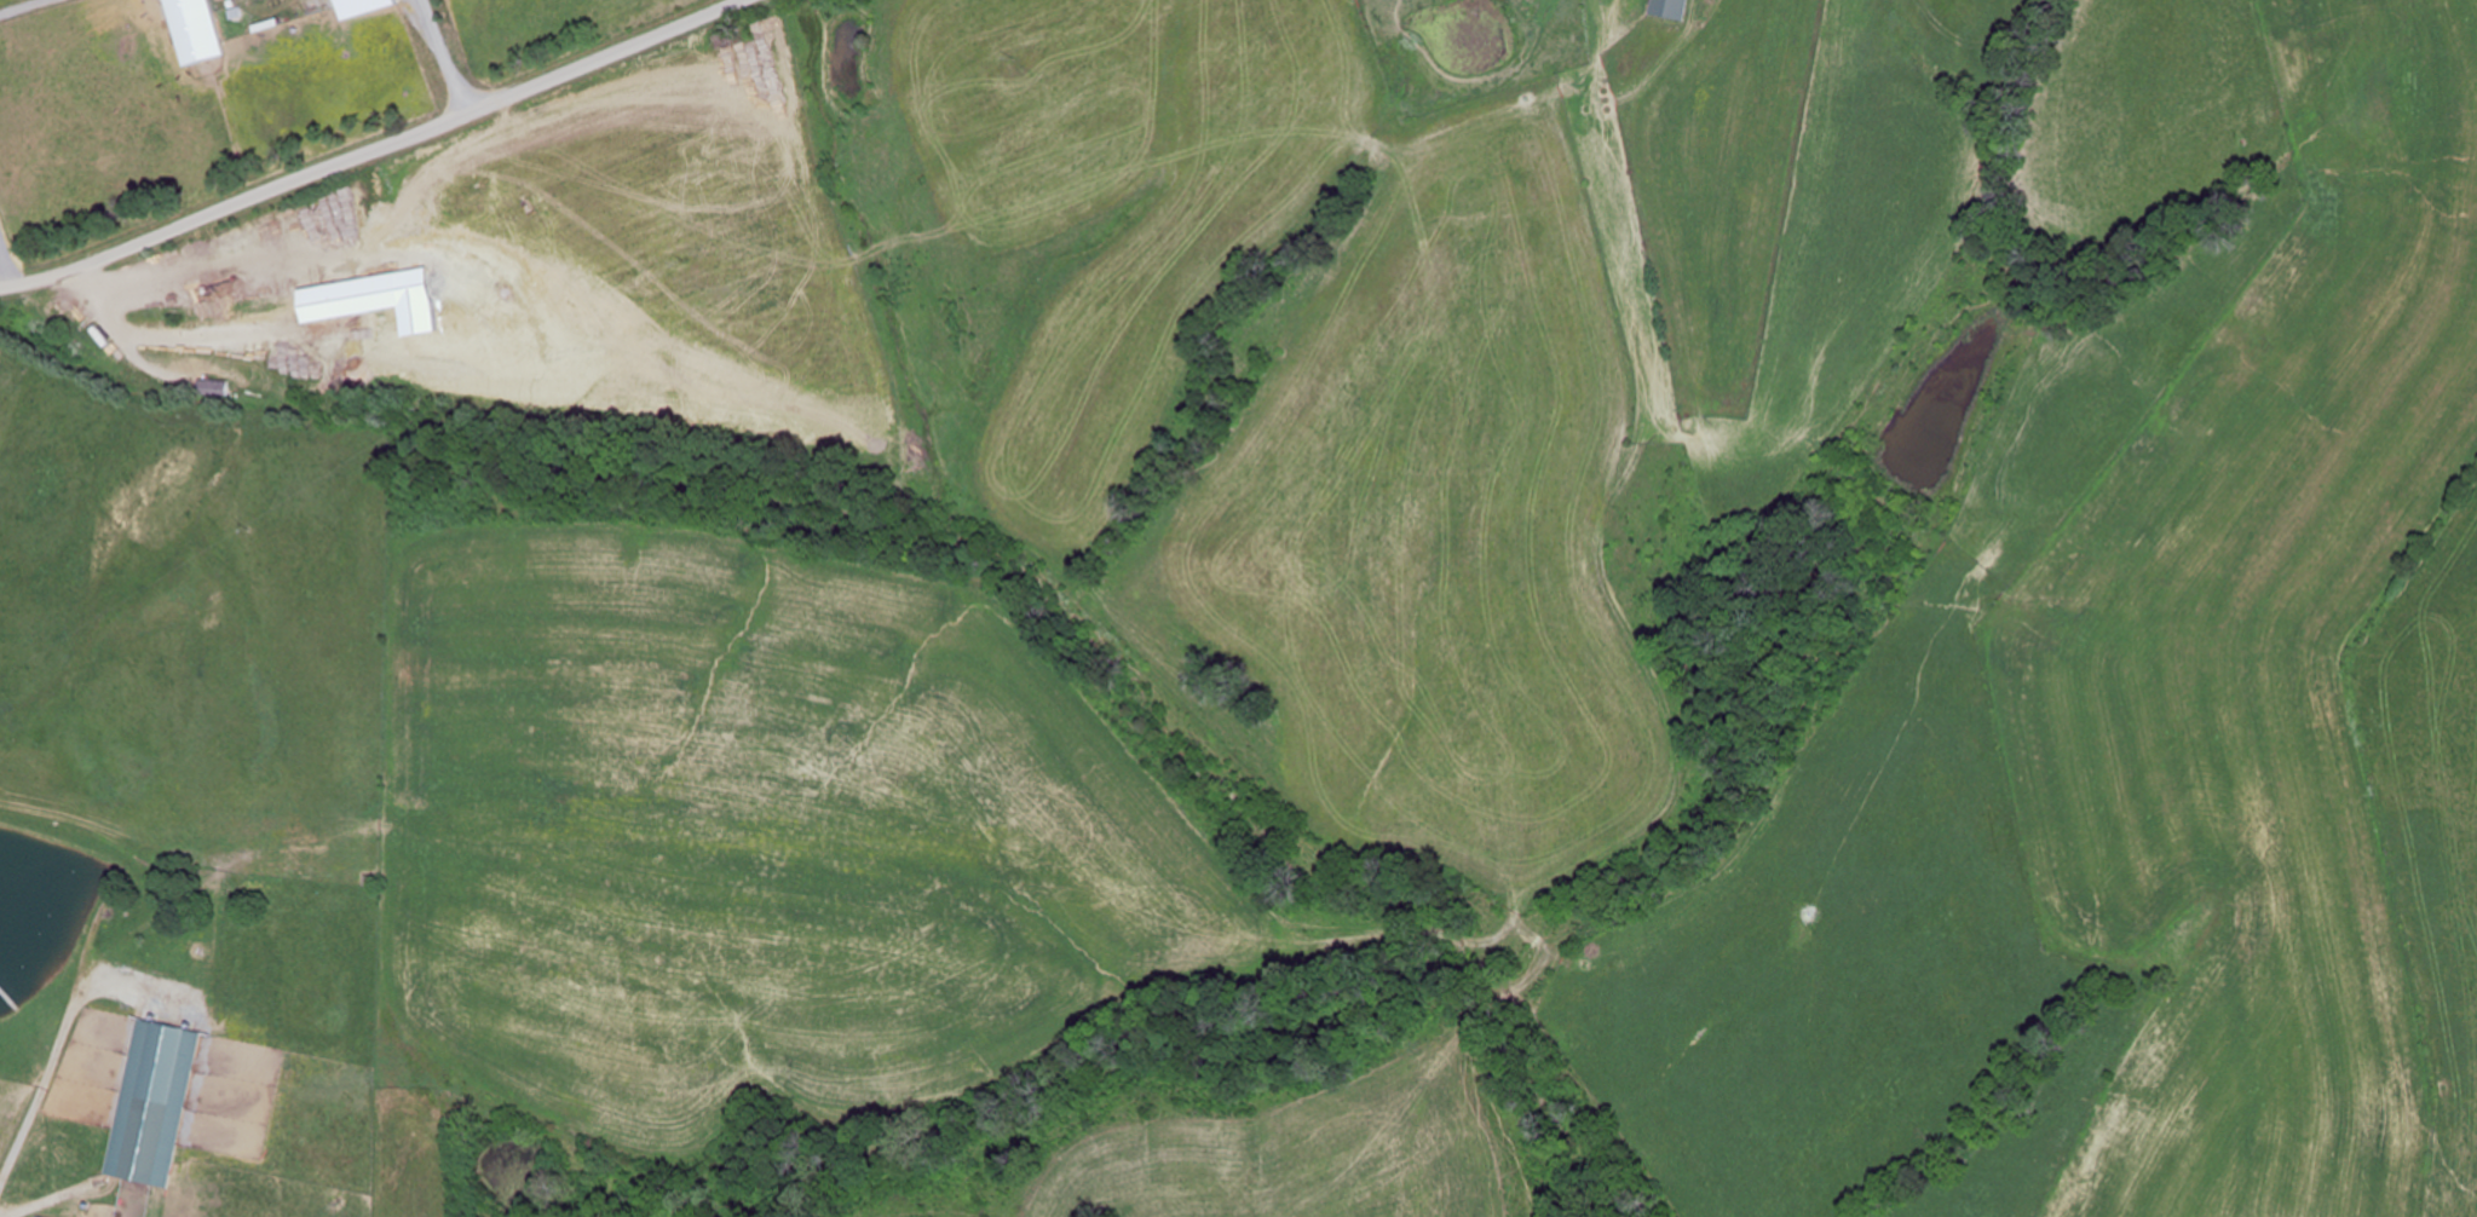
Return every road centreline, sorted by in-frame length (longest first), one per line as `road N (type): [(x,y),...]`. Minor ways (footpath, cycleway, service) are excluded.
road 1 (residential): [(0,286),(119,252),(737,0)]
road 2 (residential): [(0,1202),(35,1127),(92,950),(132,909),(212,905)]

